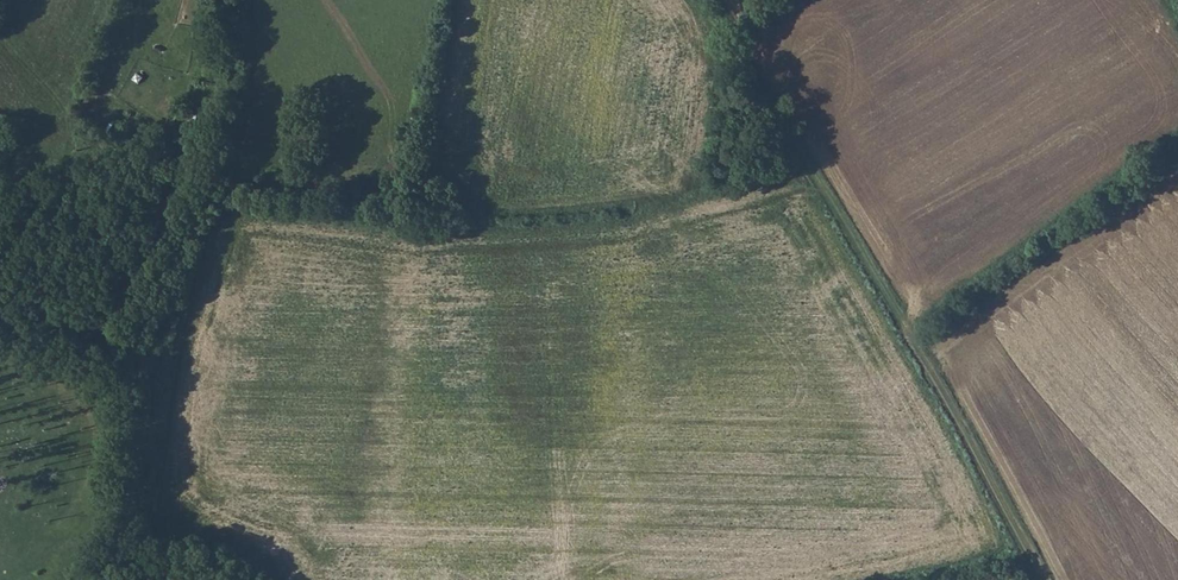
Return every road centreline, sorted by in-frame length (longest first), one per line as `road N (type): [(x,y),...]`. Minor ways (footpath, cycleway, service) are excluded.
road 1 (track): [(703,0),(944,394),(1036,579)]
road 2 (track): [(214,183),(229,137),(240,0)]

